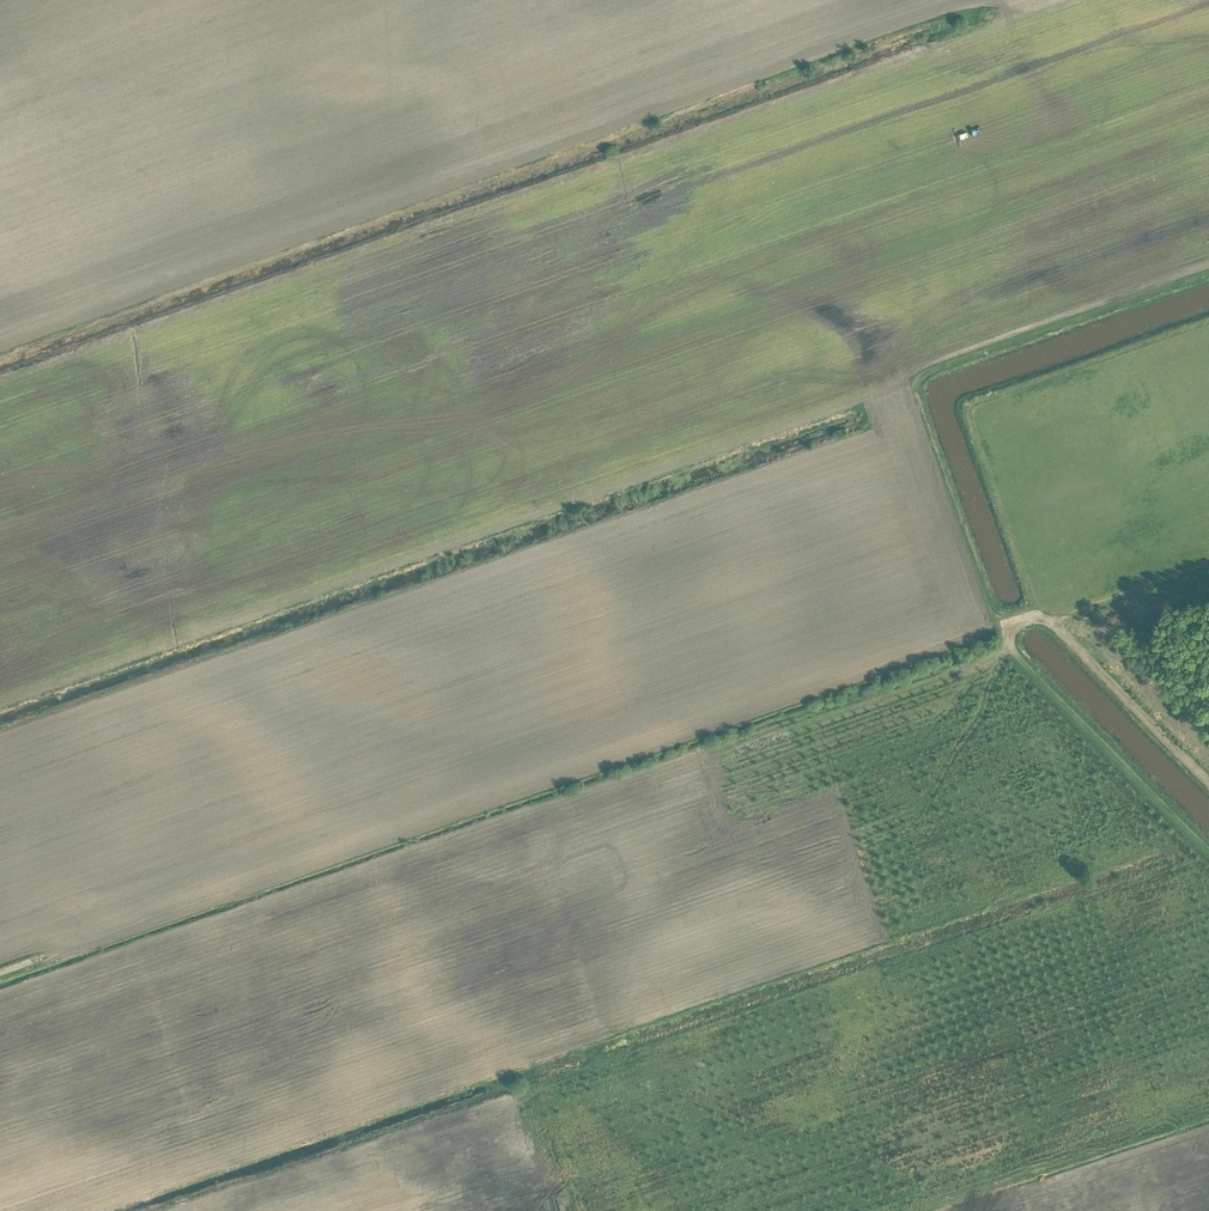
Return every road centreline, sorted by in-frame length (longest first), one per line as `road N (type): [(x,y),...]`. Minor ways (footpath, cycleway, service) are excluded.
road 1 (track): [(1208,555),(1004,623)]

